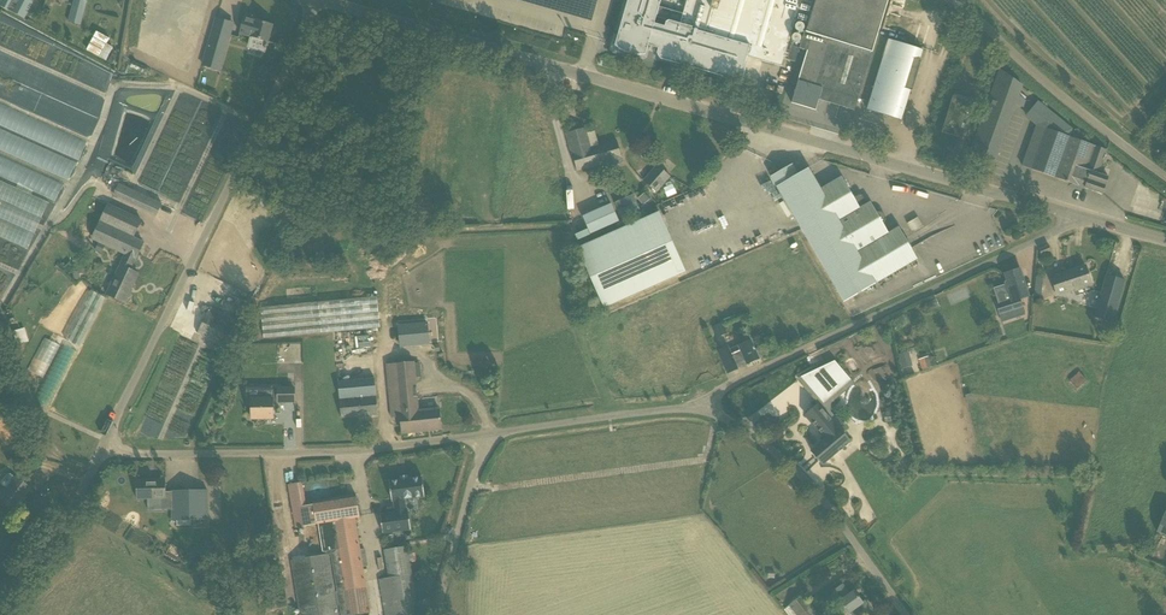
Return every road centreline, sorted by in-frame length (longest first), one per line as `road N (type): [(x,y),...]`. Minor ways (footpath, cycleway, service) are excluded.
road 1 (unclassified): [(1070,215),(321,0)]
road 2 (unclassified): [(105,443),(131,454),(355,452),(711,412)]
road 3 (unclassified): [(105,443),(320,0)]
road 4 (unclassified): [(711,412),(722,389),(1067,227),(1070,215)]
road 5 (unclassified): [(711,412),(790,467),(902,614)]
road 6 (unclassified): [(1165,176),(1033,73),(960,0)]
road 7 (unclassified): [(0,594),(69,512),(105,443)]

